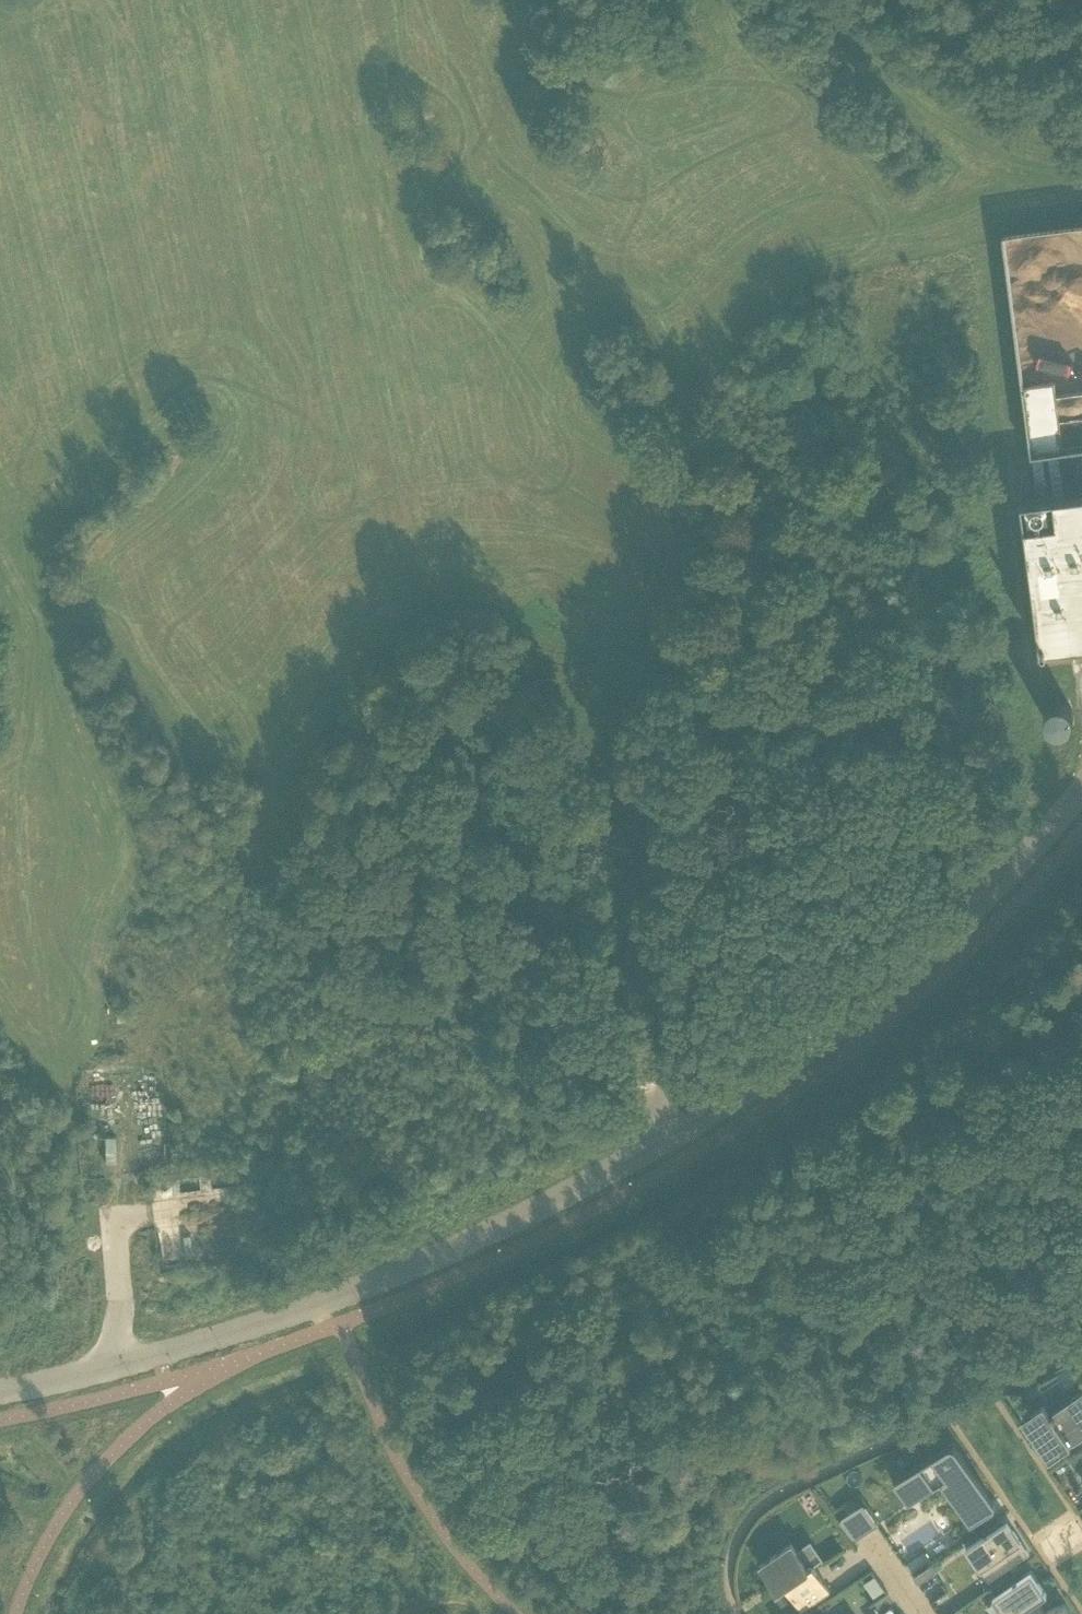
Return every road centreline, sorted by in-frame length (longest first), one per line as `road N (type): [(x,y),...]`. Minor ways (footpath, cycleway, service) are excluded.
road 1 (unclassified): [(1081,785),(910,975),(676,1142),(448,1255),(212,1347),(0,1397)]

